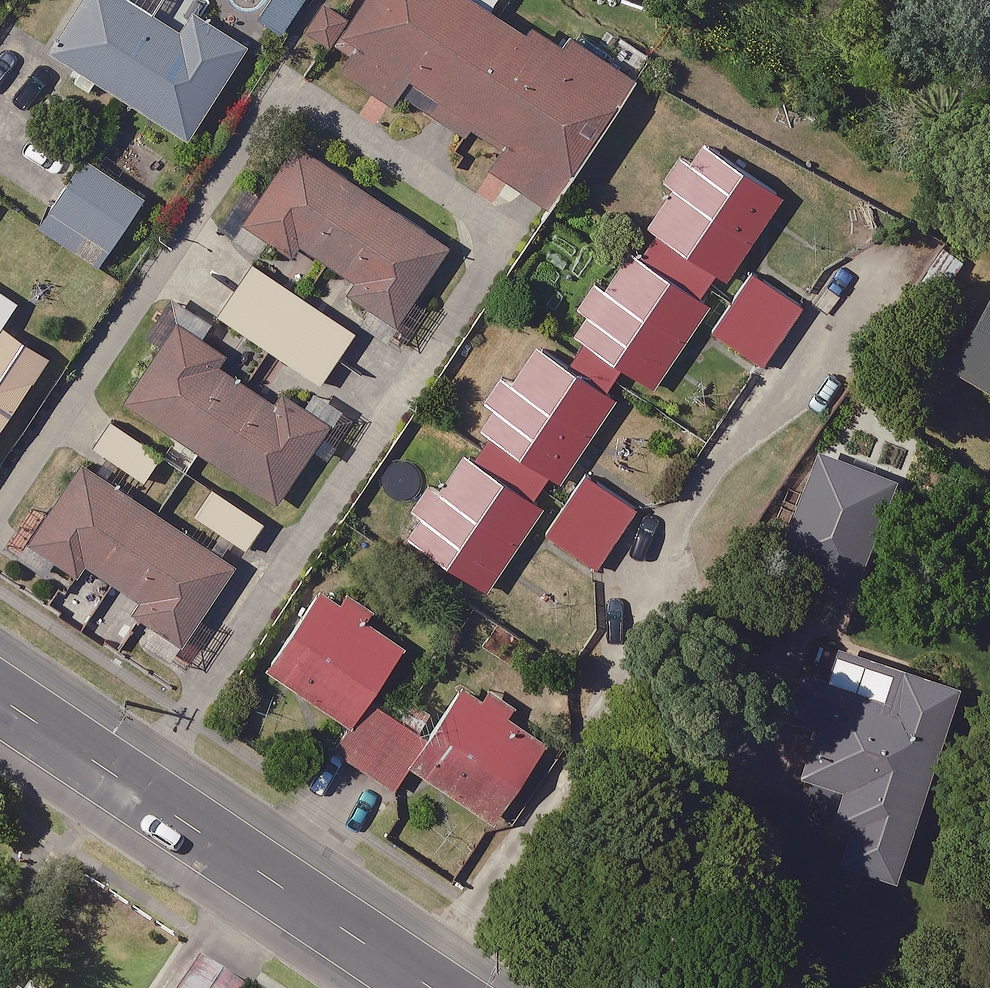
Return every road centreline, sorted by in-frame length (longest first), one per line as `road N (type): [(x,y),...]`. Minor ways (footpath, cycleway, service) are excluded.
road 1 (tertiary): [(429,987),(0,700)]

